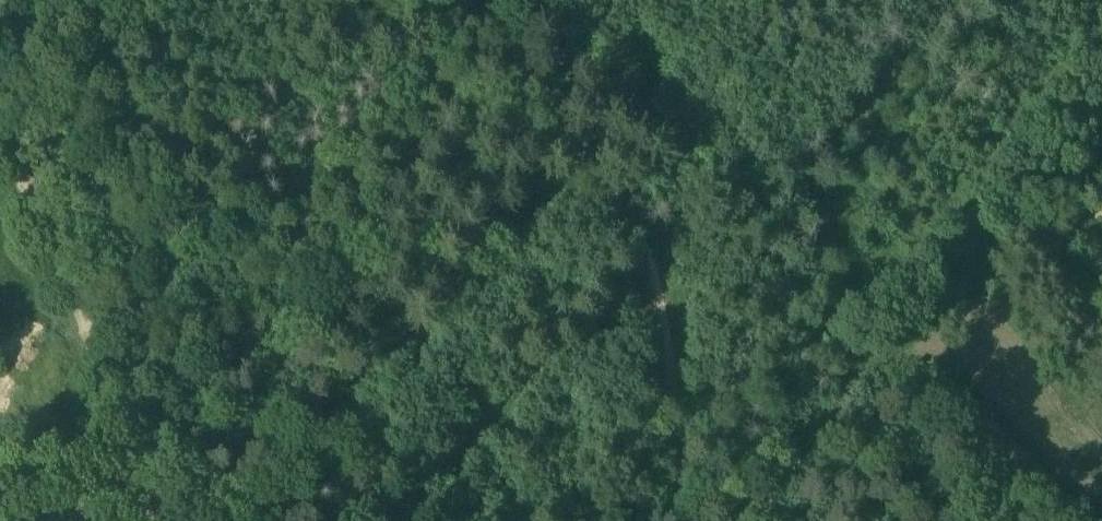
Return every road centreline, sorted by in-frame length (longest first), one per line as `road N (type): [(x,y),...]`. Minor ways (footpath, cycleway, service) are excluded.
road 1 (track): [(472,0),(659,253),(683,520)]
road 2 (track): [(0,137),(48,225),(149,520)]
road 3 (track): [(675,432),(736,417),(796,351),(880,308)]

